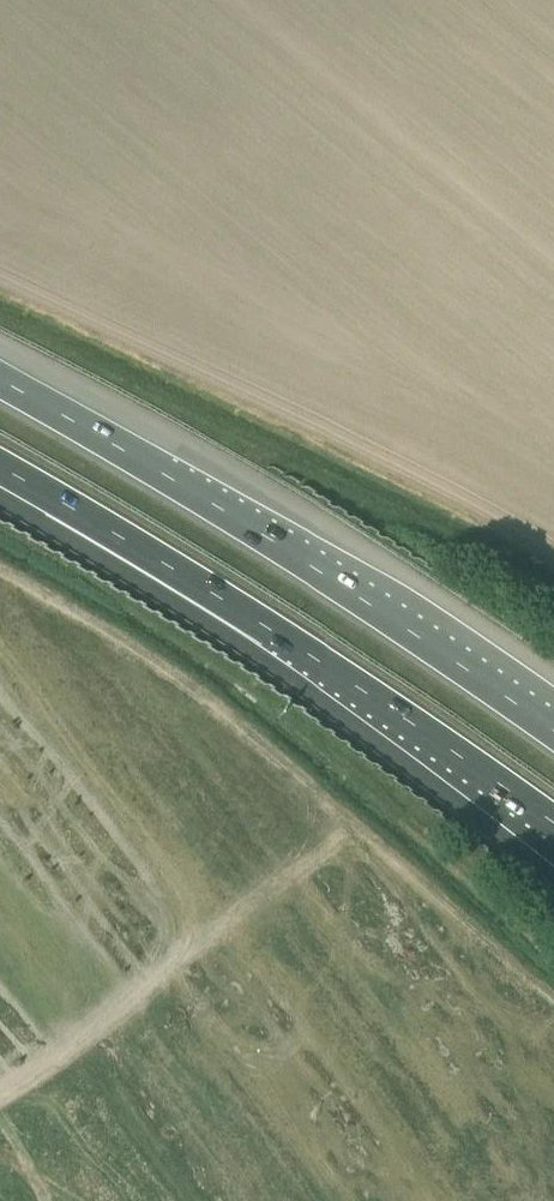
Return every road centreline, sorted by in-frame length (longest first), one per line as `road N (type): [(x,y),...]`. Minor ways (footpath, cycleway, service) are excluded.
road 1 (motorway): [(0,469),(347,680),(553,824)]
road 2 (motorway): [(553,731),(360,598),(0,381)]

